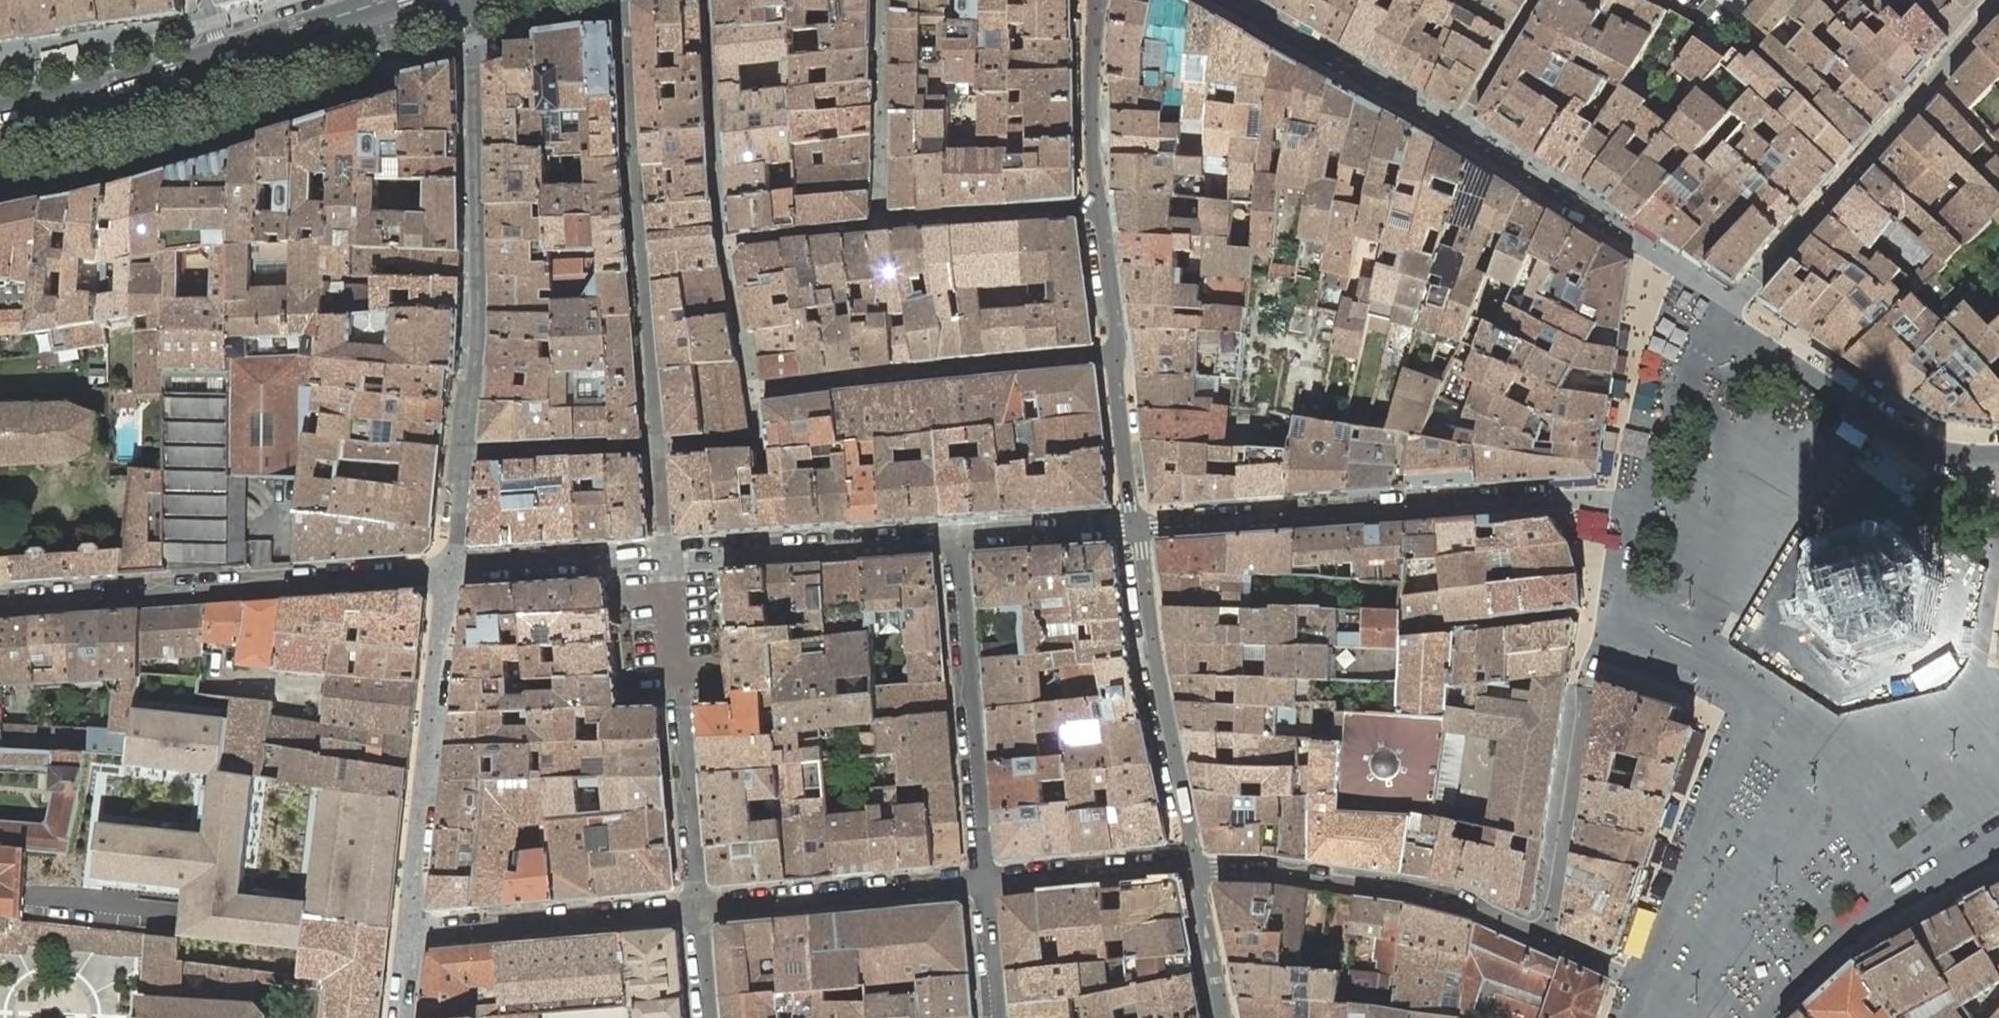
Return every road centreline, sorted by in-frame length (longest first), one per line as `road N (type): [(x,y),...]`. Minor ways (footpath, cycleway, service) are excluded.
road 1 (residential): [(1728,317),(1711,291),(1257,16)]
road 2 (residential): [(1137,525),(1572,496),(1642,509)]
road 3 (residential): [(0,601),(453,570)]
road 4 (residential): [(626,0),(658,446)]
road 5 (residential): [(473,7),(478,320),(468,453)]
road 6 (residential): [(1630,627),(1722,678),(1748,714),(1747,733),(1643,985)]
road 7 (residential): [(1998,9),(1728,317)]
road 8 (residential): [(752,392),(727,242),(711,0)]
road 9 (residential): [(1118,355),(752,392)]
road 10 (residential): [(453,570),(410,934)]
road 11 (residential): [(1547,937),(1424,891),(1194,863)]
road 12 (residential): [(1097,0),(1099,209),(1118,355)]
road 13 (residential): [(697,908),(668,556)]
road 14 (residential): [(958,537),(986,882)]
road 15 (residential): [(1137,525),(1151,654),(1194,863)]
road 16 (residential): [(1547,937),(1583,679),(1630,627)]
road 17 (residential): [(1998,457),(1924,450),(1728,317)]
road 18 (residential): [(1760,1017),(1844,936),(1998,845)]
road 19 (residential): [(668,556),(958,537)]
road 20 (residential): [(986,882),(697,908)]
road 21 (residential): [(697,908),(410,934)]
road 22 (secondary): [(0,141),(99,123),(261,77)]
road 23 (residential): [(883,225),(884,0)]
road 24 (secondary): [(218,56),(0,111)]
road 25 (secondary): [(261,77),(473,7)]
road 26 (residential): [(453,570),(668,556)]
road 27 (residential): [(1728,317),(1674,408),(1642,509)]
road 28 (residential): [(1194,863),(986,882)]
road 29 (residential): [(468,453),(658,446)]
road 30 (secondary): [(390,0),(218,56)]
road 31 (residential): [(958,537),(1137,525)]
road 32 (residential): [(1118,355),(1137,525)]
road 33 (residential): [(1194,863),(1224,1017)]
road 34 (residential): [(658,446),(760,441),(752,392)]
road 35 (residential): [(986,882),(998,1017)]
road 36 (residential): [(1642,509),(1627,581),(1630,627)]

